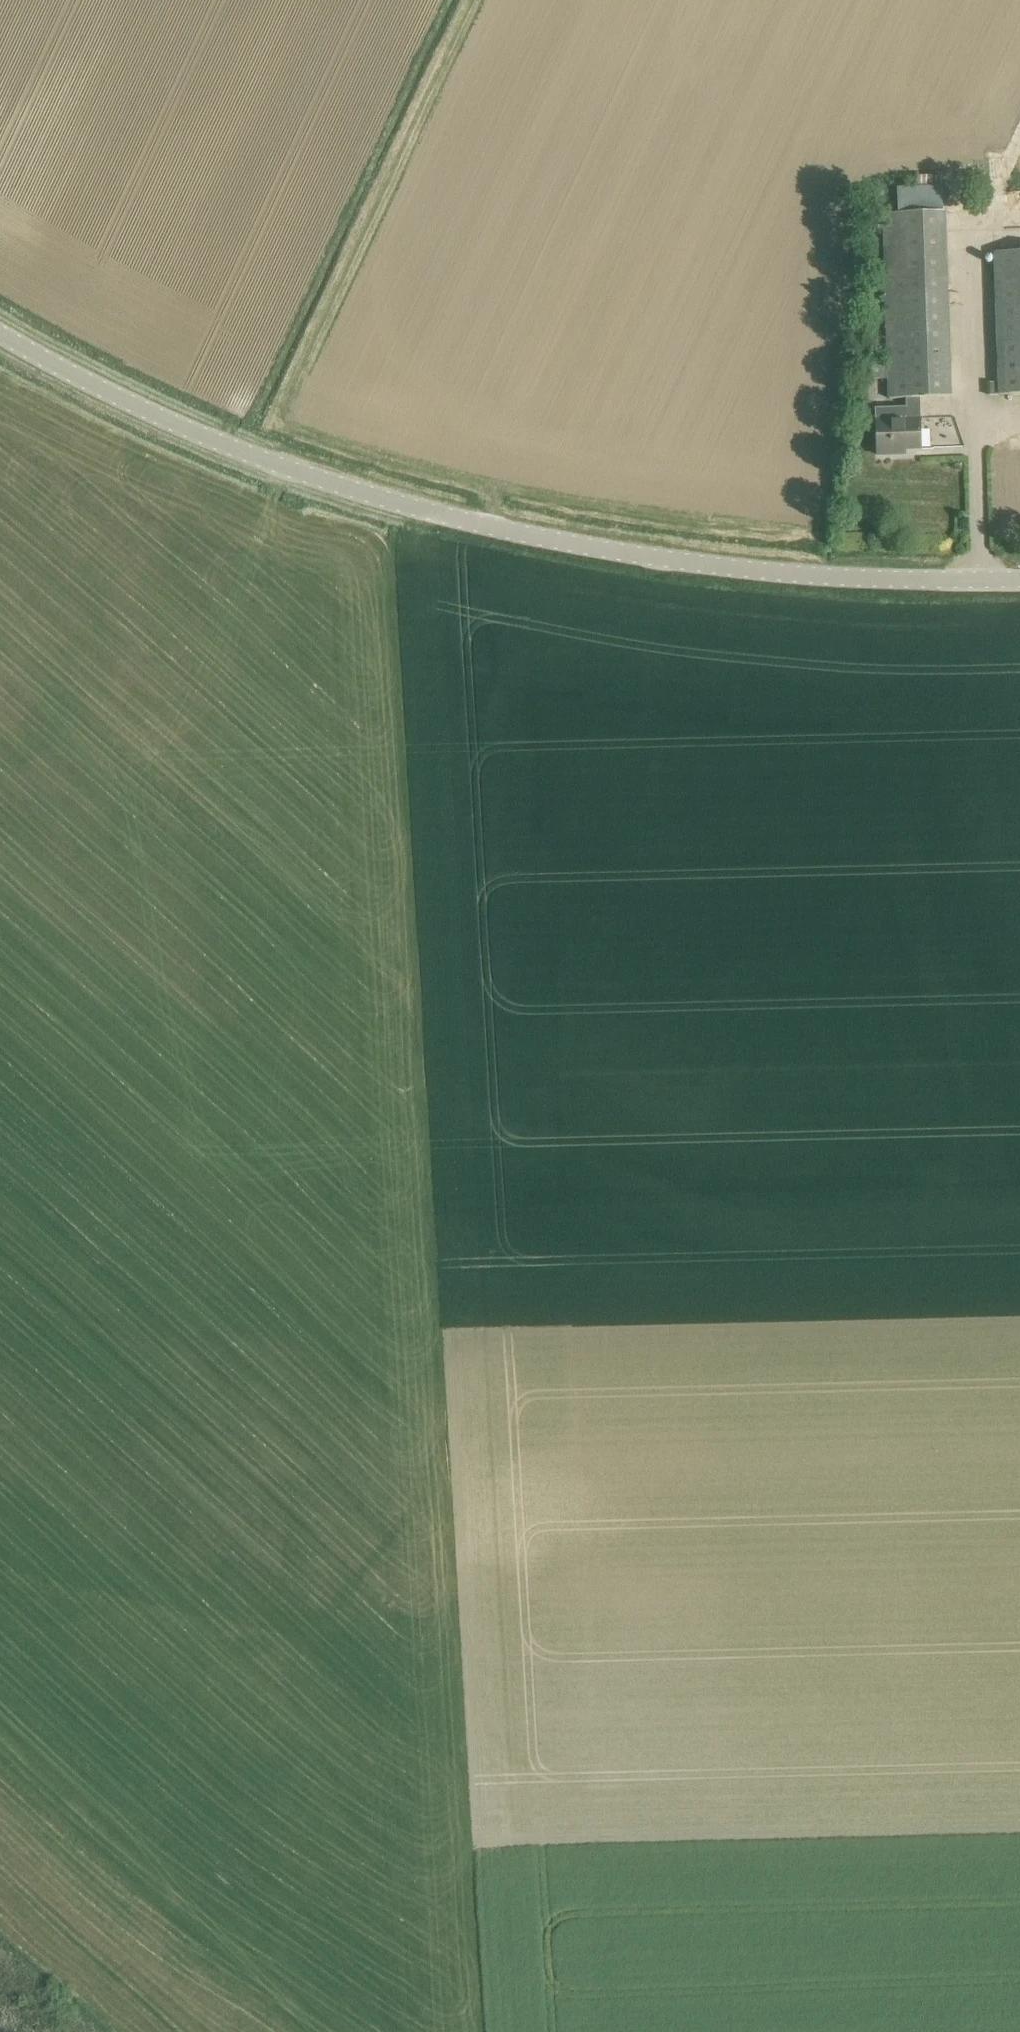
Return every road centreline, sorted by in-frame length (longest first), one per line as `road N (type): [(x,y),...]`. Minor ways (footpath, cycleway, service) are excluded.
road 1 (unclassified): [(1019,580),(772,578),(408,514),(134,407),(0,331)]

